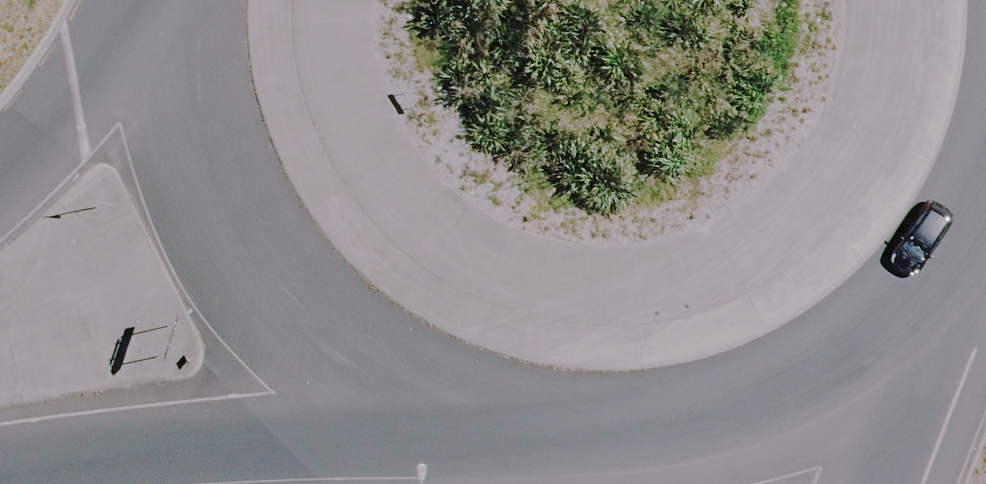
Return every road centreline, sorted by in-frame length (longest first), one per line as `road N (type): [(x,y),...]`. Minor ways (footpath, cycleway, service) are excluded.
road 1 (primary): [(942,302),(837,389),(710,440),(574,450),(441,420)]
road 2 (primary): [(441,420),(317,345),(223,236),(169,102),(163,0)]
road 3 (primary): [(441,420),(173,428),(0,463)]
road 4 (primary): [(0,162),(28,139),(130,0)]
road 5 (motorway): [(942,302),(886,483)]

